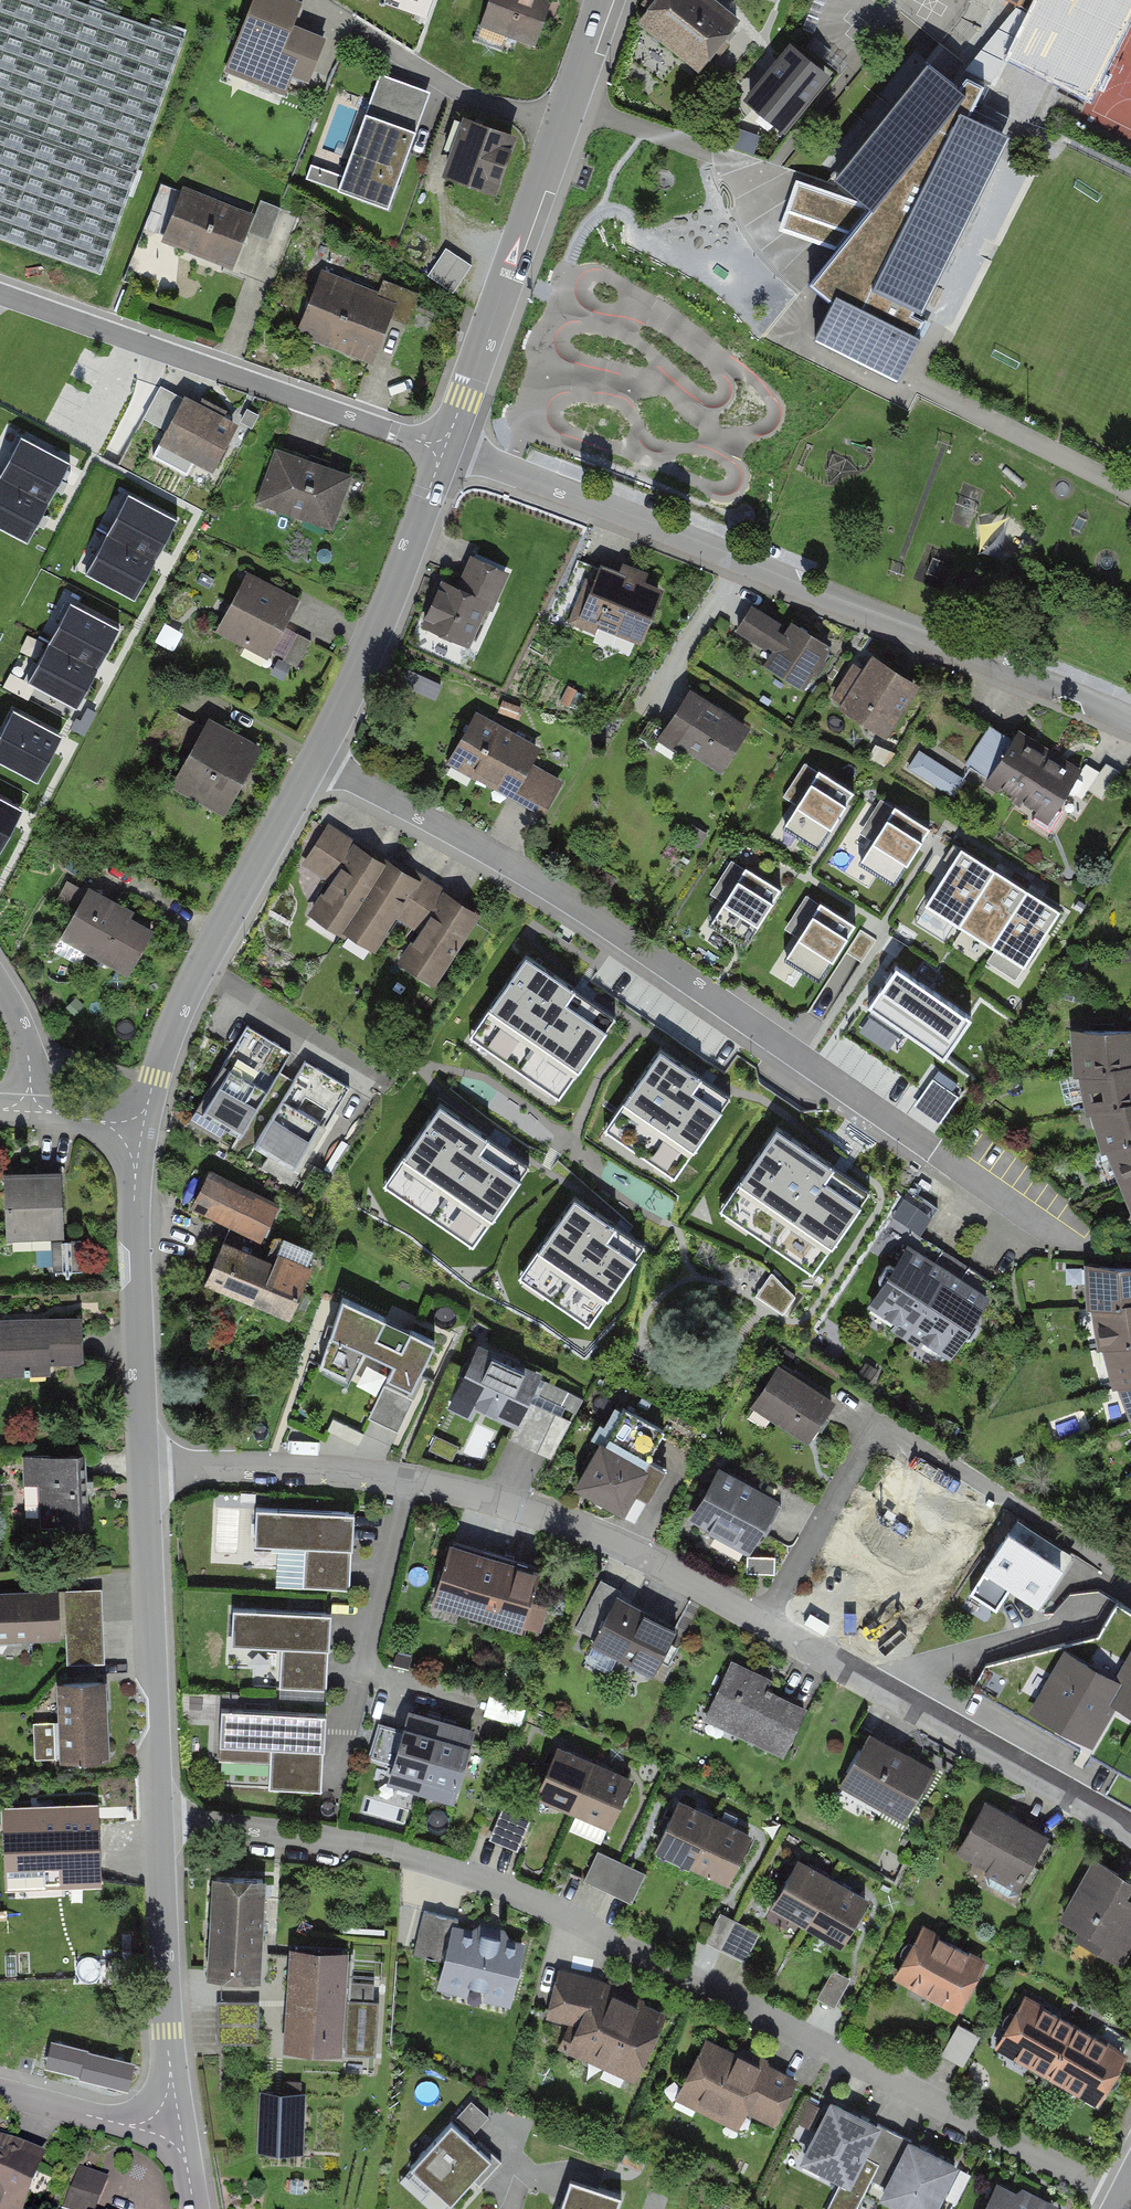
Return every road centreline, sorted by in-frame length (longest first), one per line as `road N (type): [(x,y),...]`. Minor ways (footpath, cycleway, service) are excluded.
road 1 (residential): [(145,1469),(320,1469),(528,1509),(788,1632),(1130,1829)]
road 2 (residential): [(157,1825),(380,1849),(552,1906),(1110,2196)]
road 3 (residential): [(312,758),(637,955),(1083,1251)]
road 4 (residential): [(1130,723),(446,448)]
road 5 (tertiary): [(602,0),(446,448)]
road 6 (residential): [(0,290),(446,448)]
road 7 (tertiary): [(312,758),(196,971),(140,1135)]
road 8 (tertiary): [(145,1469),(157,1825)]
road 9 (tertiary): [(446,448),(393,590),(312,758)]
road 10 (tertiary): [(140,1135),(134,1246),(145,1469)]
road 11 (tertiary): [(157,1825),(162,1991),(181,2127)]
road 12 (residential): [(0,2093),(126,2125),(181,2127)]
road 13 (residential): [(0,990),(27,1045),(28,1110)]

